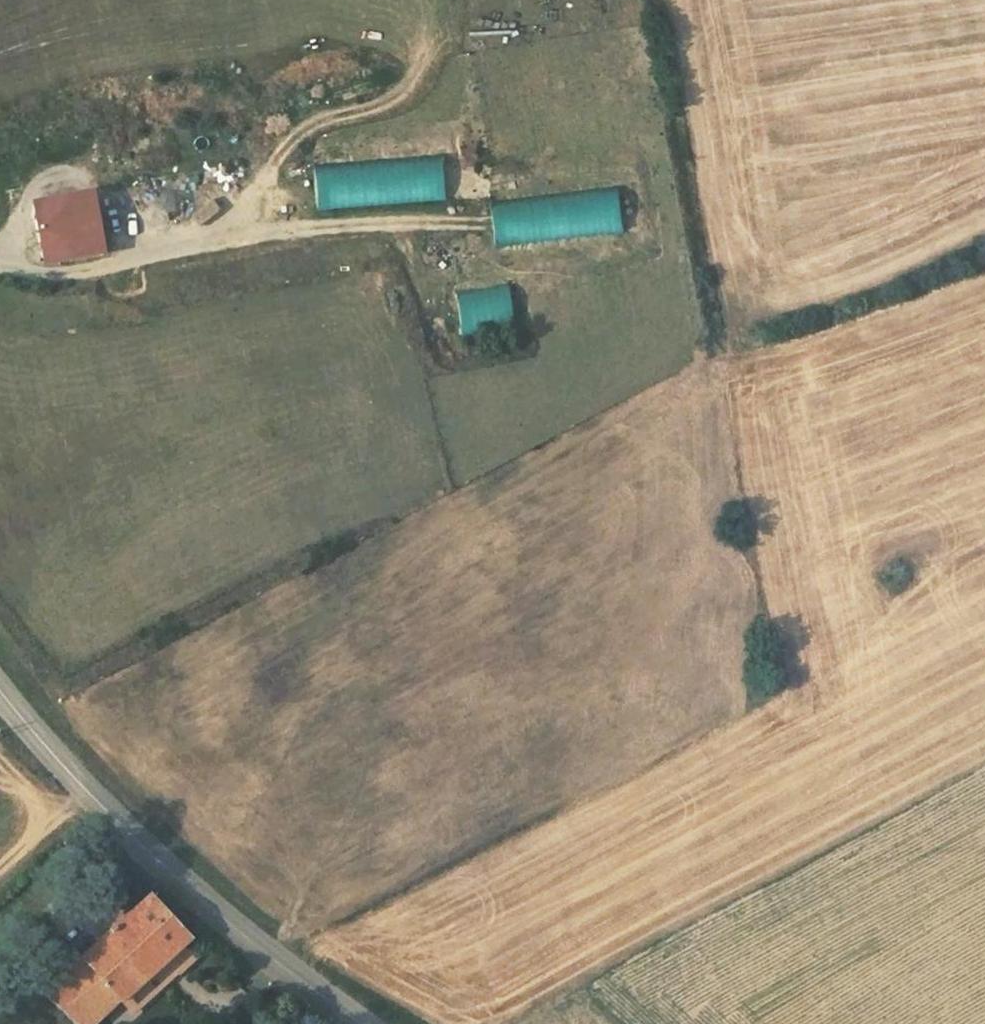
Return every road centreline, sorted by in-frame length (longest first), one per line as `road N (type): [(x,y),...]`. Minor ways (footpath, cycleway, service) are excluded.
road 1 (unclassified): [(0,657),(92,765),(298,973),(370,1023)]

